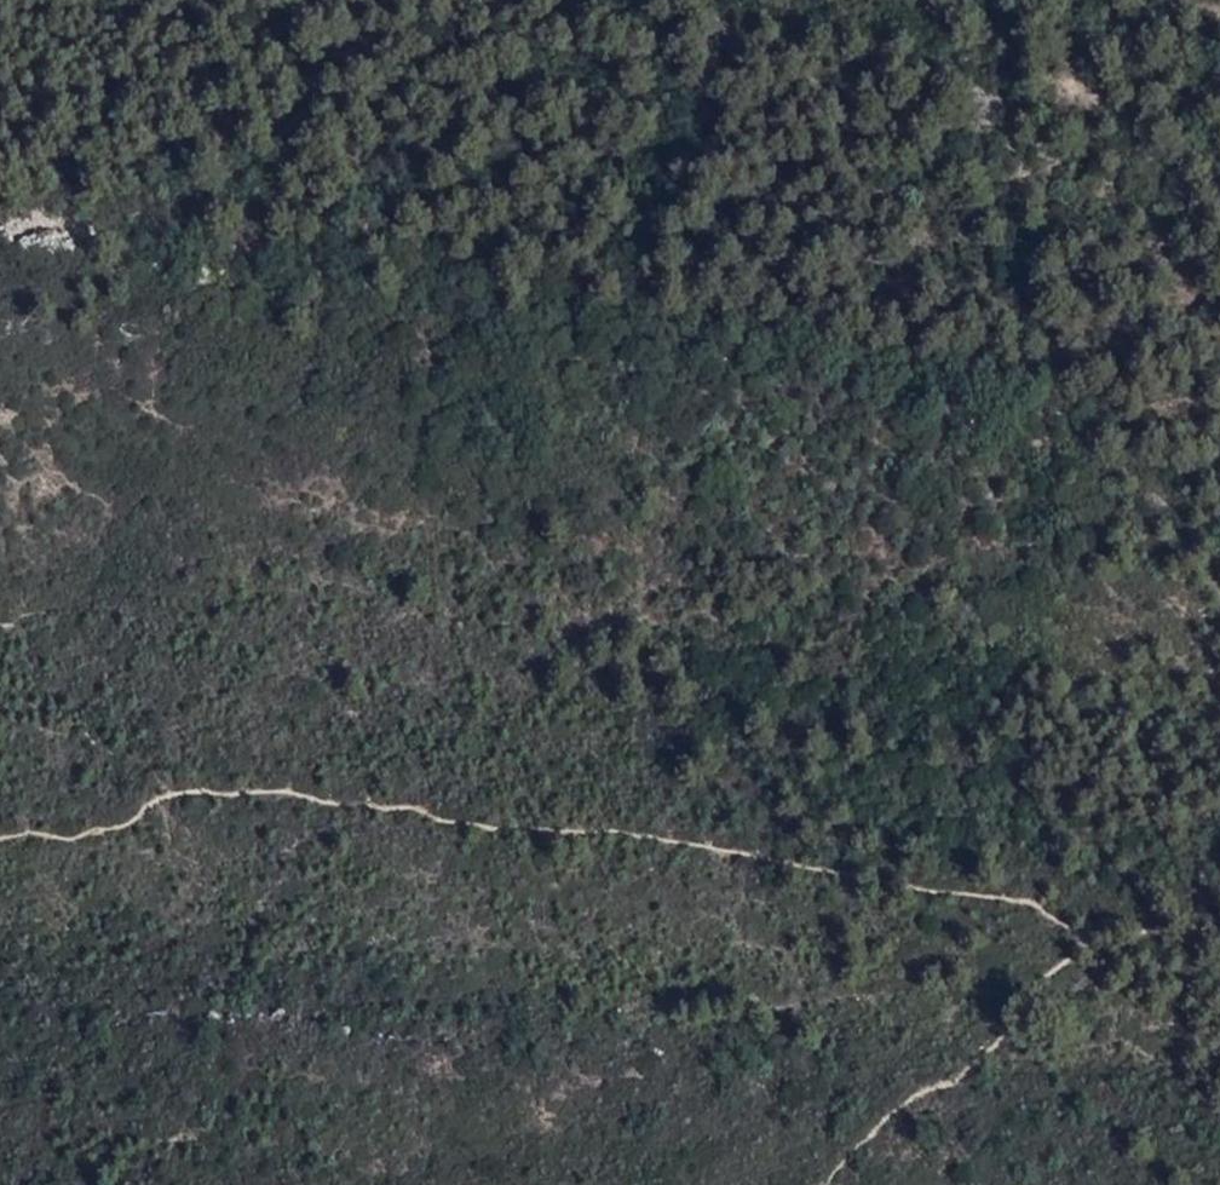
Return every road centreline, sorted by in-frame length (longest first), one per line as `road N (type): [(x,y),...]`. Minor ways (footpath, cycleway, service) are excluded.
road 1 (track): [(1219,962),(1162,966),(1079,932)]

